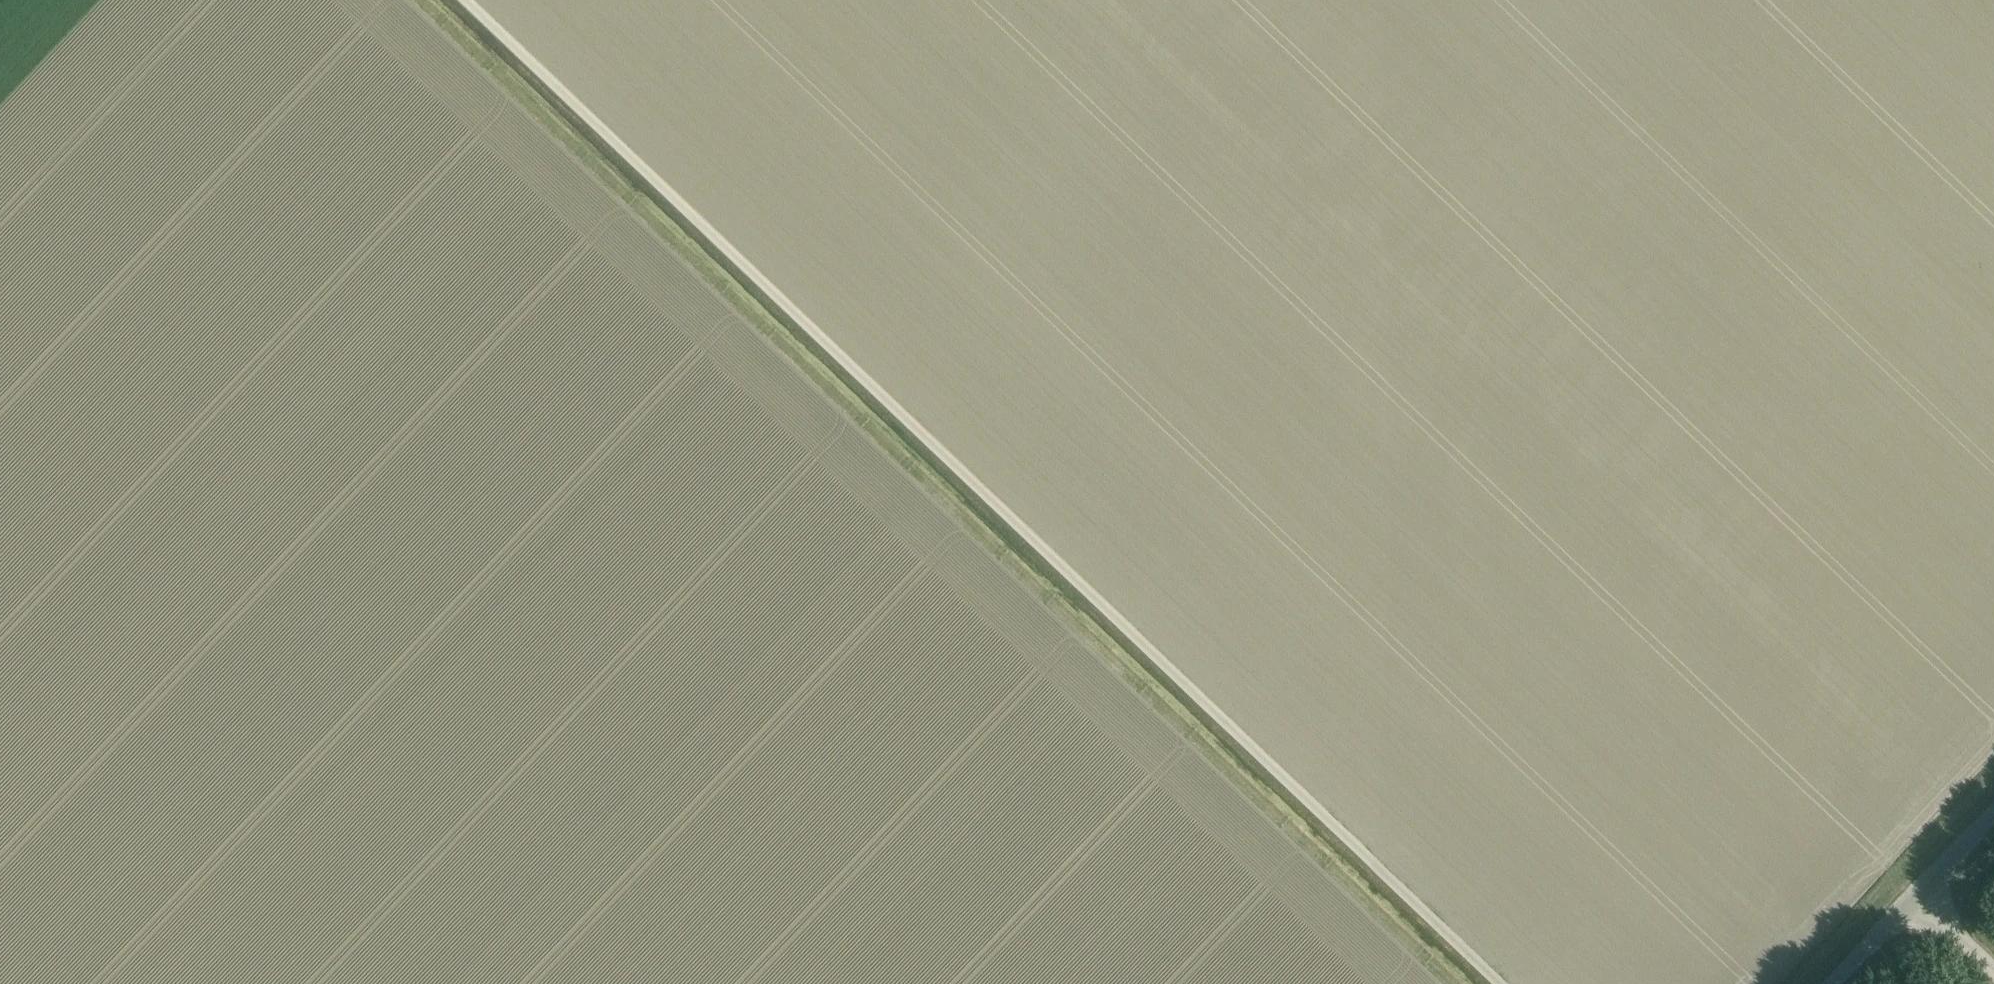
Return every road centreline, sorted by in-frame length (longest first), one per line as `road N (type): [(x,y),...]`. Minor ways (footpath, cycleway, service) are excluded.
road 1 (unclassified): [(1831,983),(1993,812)]

